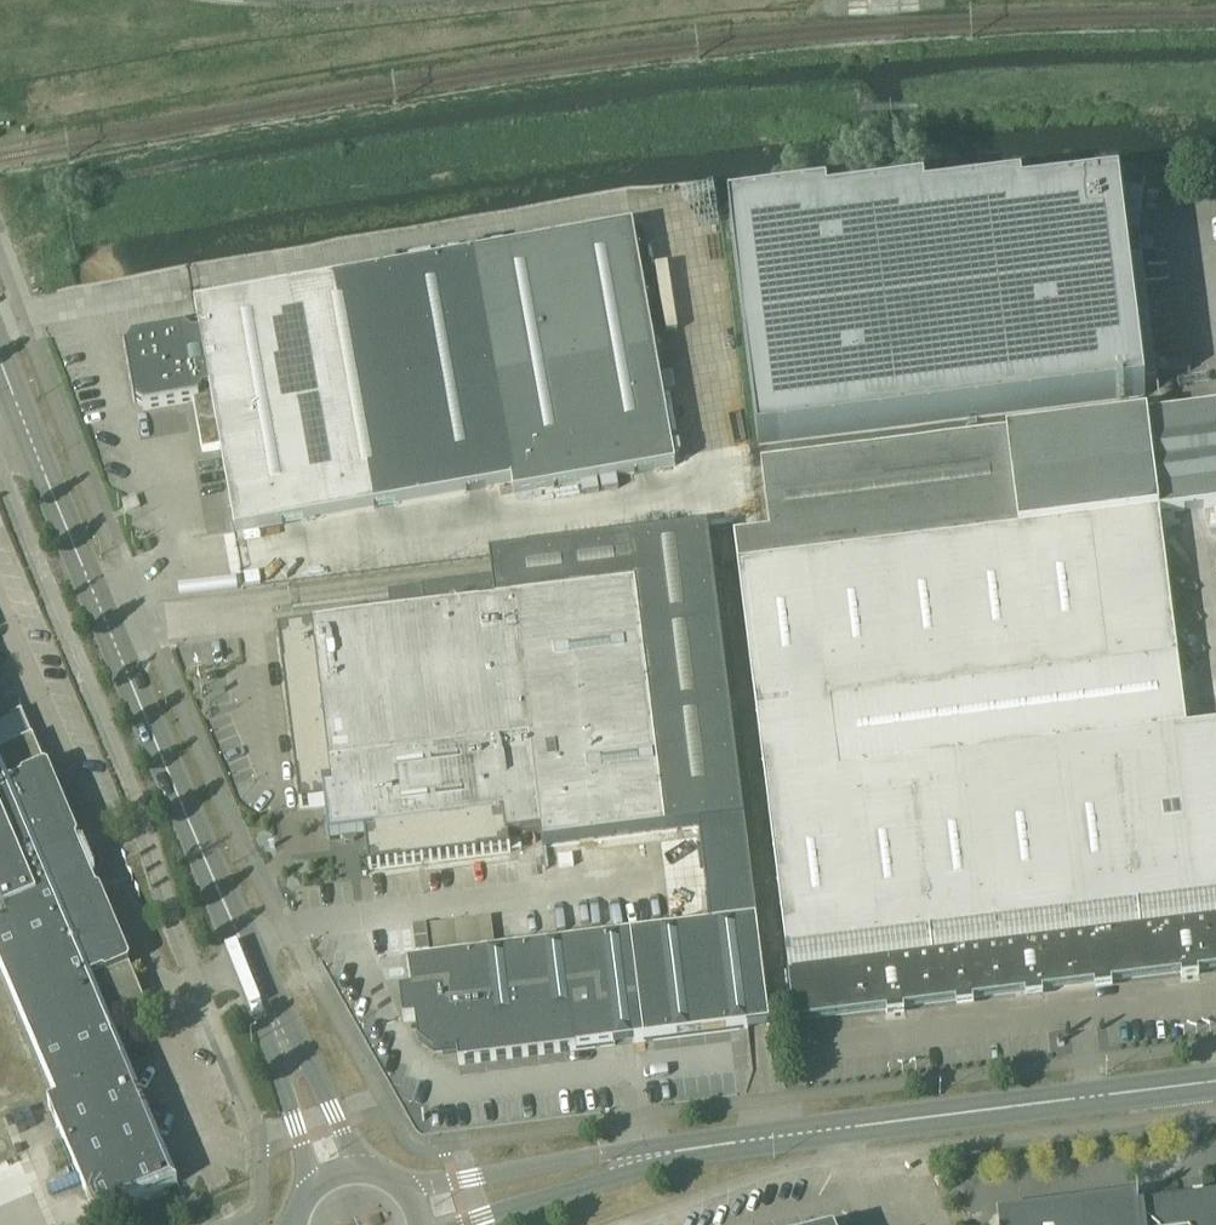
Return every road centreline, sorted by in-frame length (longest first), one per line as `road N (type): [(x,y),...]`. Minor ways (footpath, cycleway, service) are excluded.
road 1 (unclassified): [(274,1015),(125,675),(0,356)]
road 2 (tertiary): [(738,1143),(1215,1082)]
road 3 (tertiary): [(738,1143),(658,1146),(406,1191)]
road 4 (tertiary): [(462,1224),(738,1143)]
road 5 (unclassified): [(274,1015),(312,1190)]
road 6 (unclassified): [(360,1171),(274,1015)]

